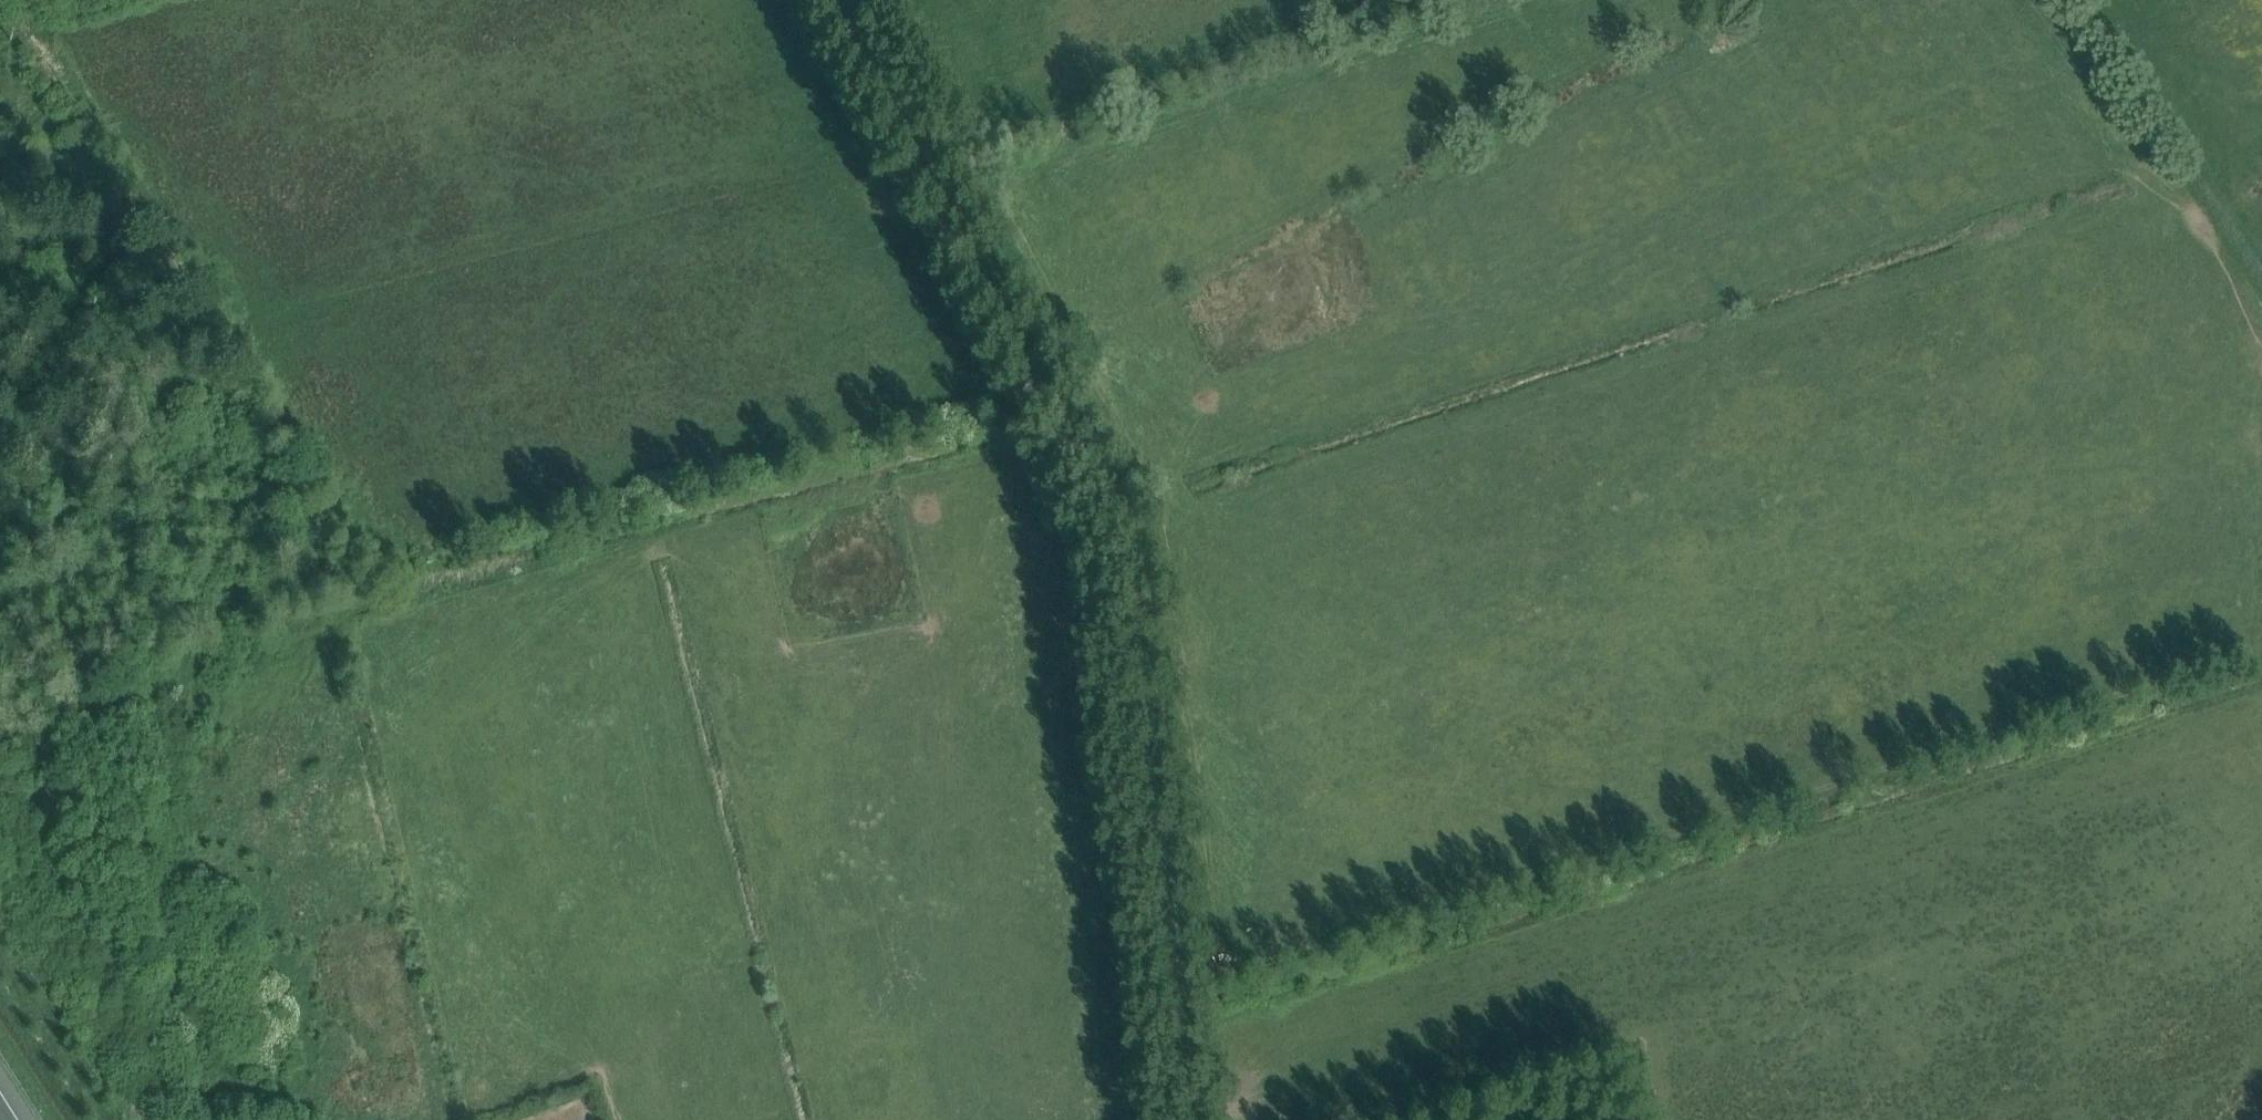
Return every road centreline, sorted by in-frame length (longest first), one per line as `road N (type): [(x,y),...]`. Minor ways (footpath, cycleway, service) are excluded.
road 1 (unclassified): [(1203,1119),(1142,608),(1118,509),(851,0)]

